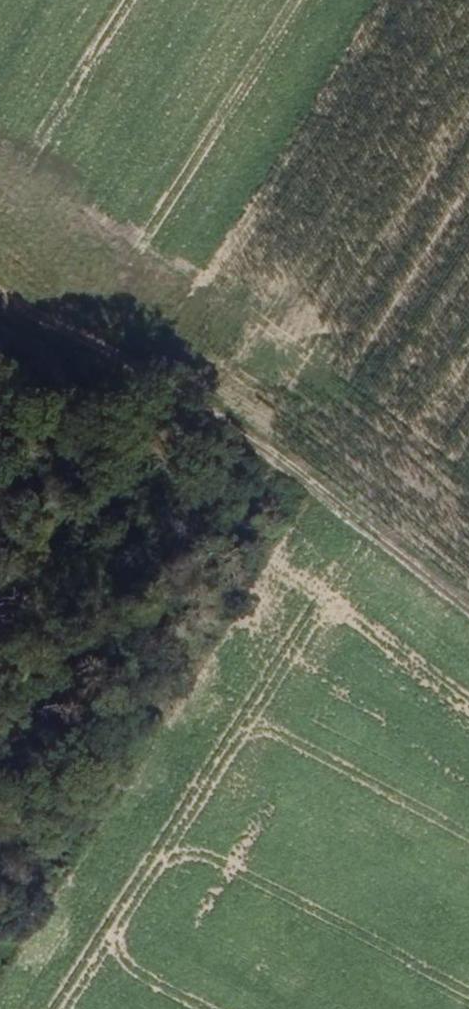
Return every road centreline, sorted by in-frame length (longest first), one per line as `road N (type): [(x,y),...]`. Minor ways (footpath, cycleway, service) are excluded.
road 1 (track): [(0,250),(223,404),(468,596)]

